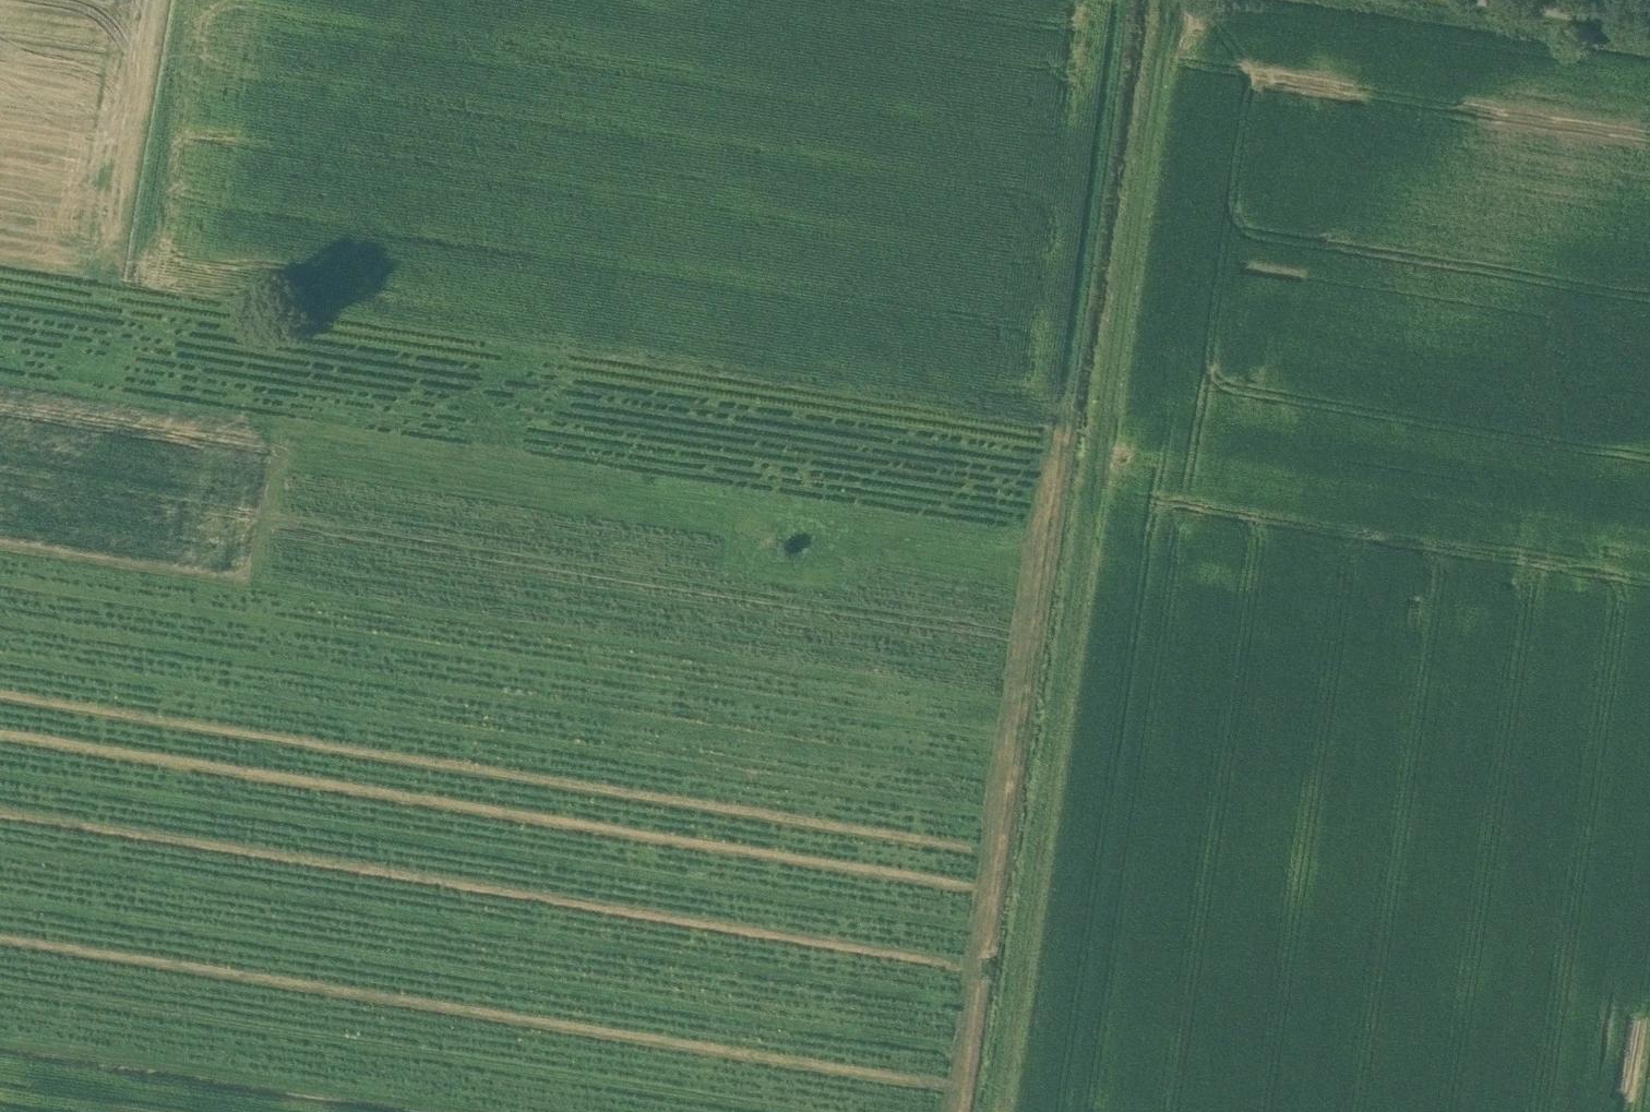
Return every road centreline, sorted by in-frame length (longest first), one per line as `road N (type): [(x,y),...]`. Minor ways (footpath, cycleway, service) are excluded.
road 1 (unclassified): [(1495,0),(1649,24)]

